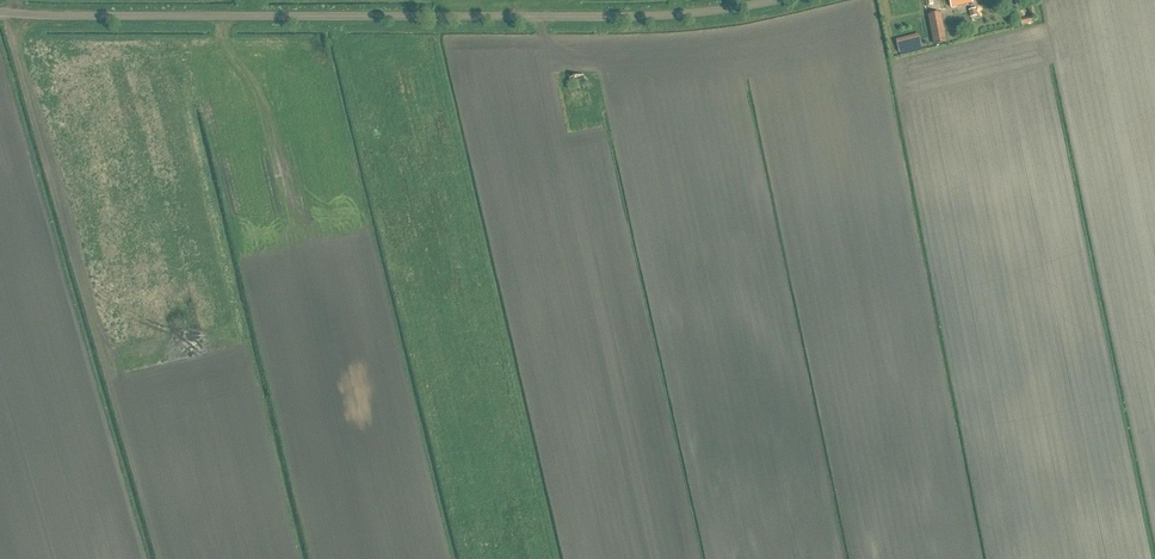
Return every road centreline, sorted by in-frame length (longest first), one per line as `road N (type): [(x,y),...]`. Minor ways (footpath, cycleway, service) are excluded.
road 1 (unclassified): [(774,0),(613,17),(0,12)]

